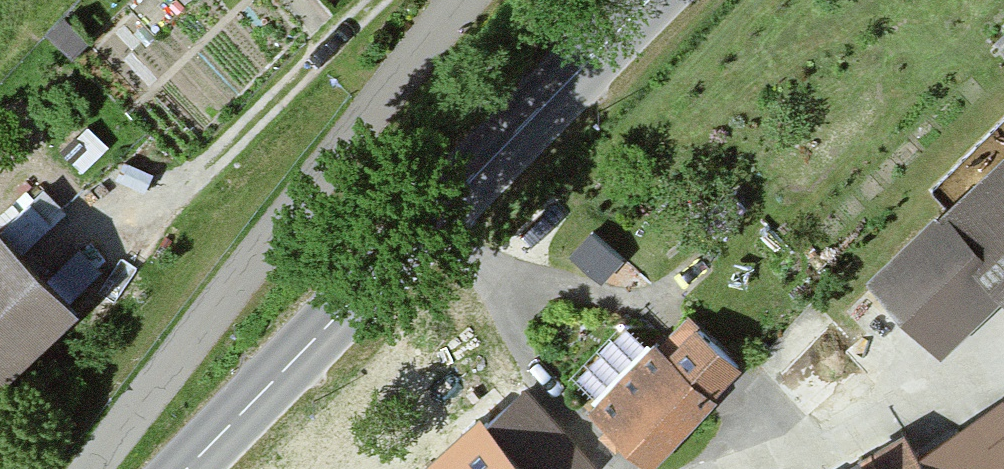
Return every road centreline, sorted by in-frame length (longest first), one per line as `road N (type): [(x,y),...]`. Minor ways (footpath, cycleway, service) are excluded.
road 1 (secondary): [(185,468),(647,0)]
road 2 (residential): [(83,468),(461,0)]
road 3 (residential): [(735,468),(1003,383)]

